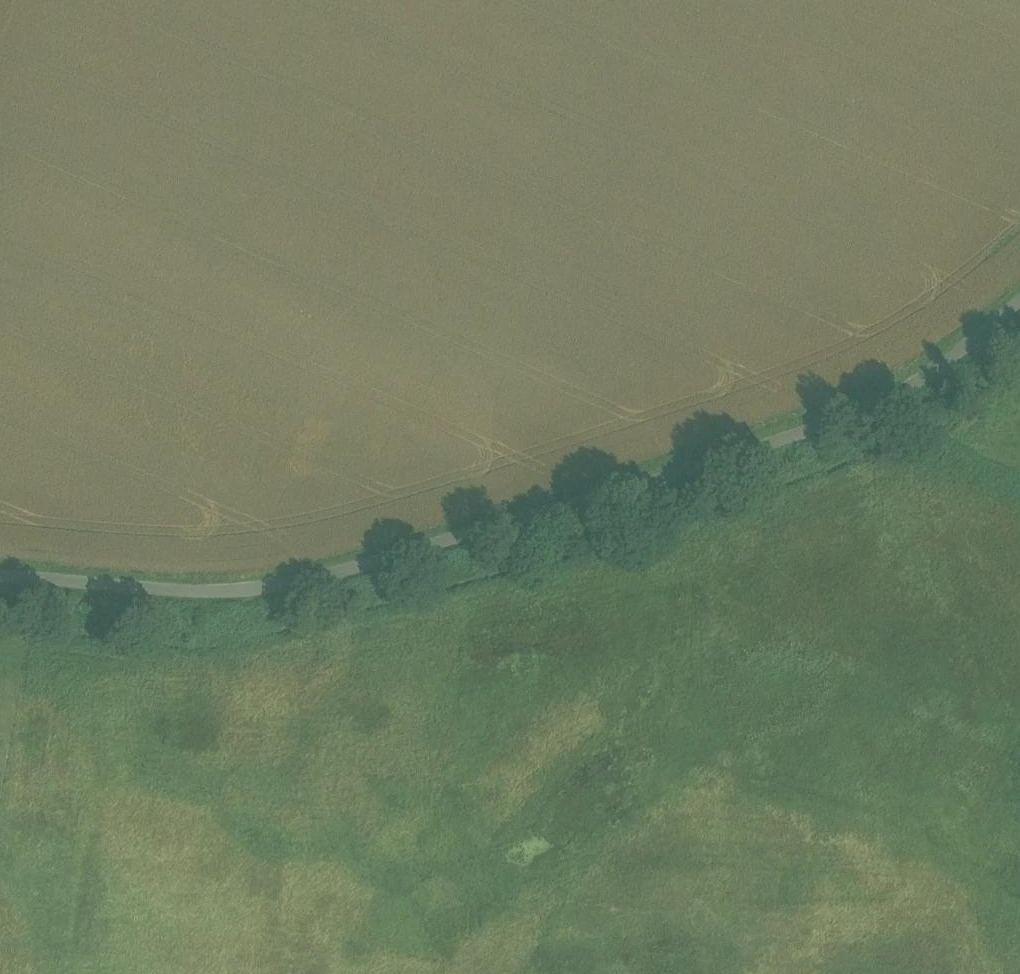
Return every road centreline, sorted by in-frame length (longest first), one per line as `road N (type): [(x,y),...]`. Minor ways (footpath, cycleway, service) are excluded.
road 1 (residential): [(0,590),(185,602),(441,551),(691,484),(950,379),(1019,312)]

